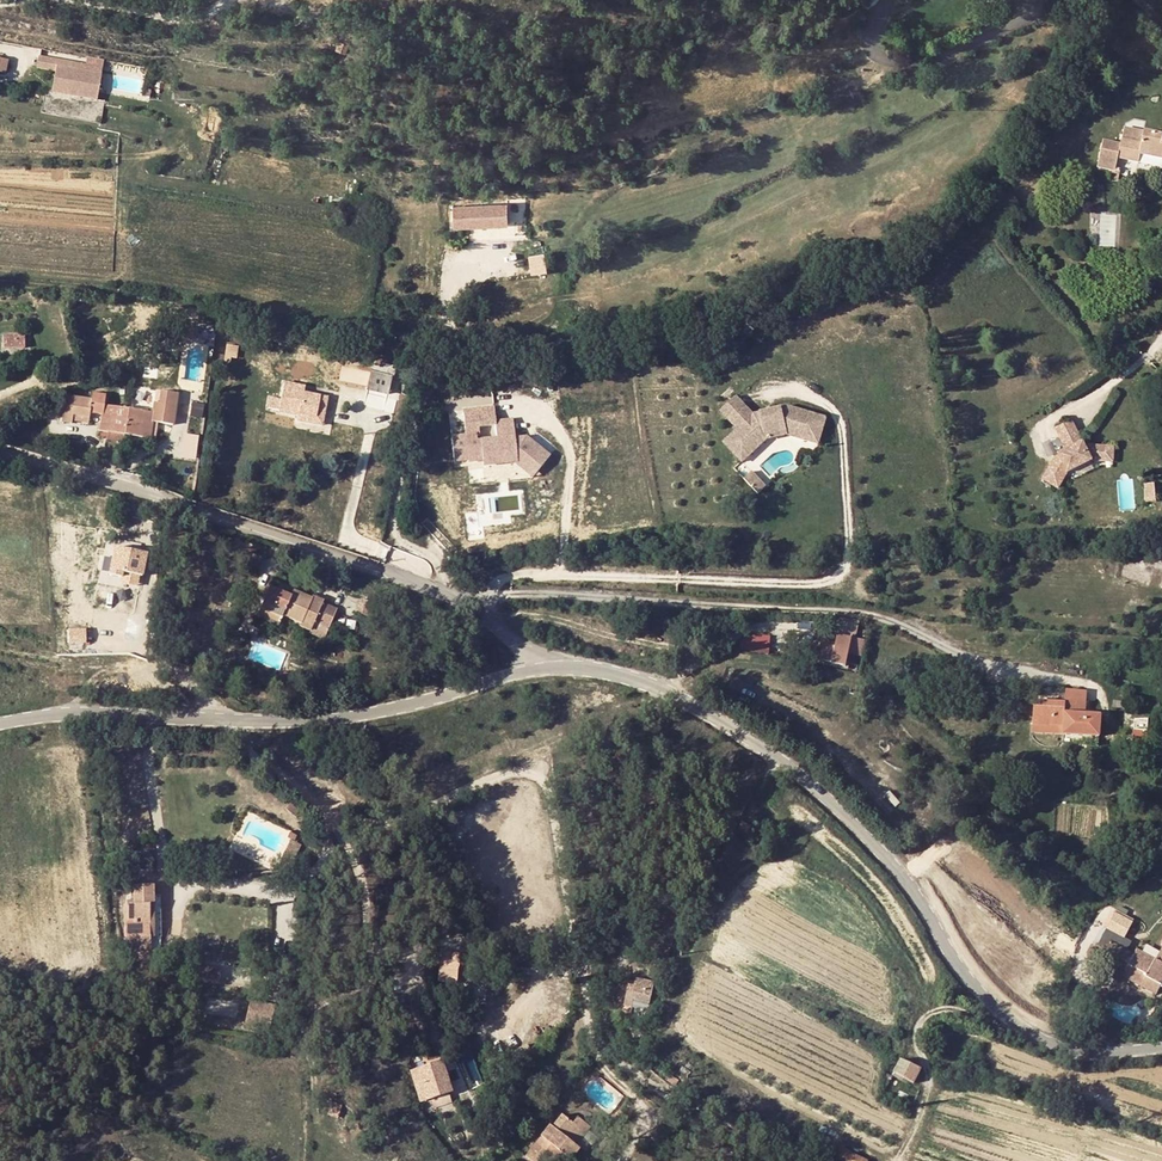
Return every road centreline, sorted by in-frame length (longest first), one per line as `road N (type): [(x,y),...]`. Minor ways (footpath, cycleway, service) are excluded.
road 1 (tertiary): [(537,671),(585,670),(657,684),(801,764),(902,858),(966,964),(1020,1022),(1085,1056),(1161,1049)]
road 2 (residential): [(238,715),(248,753),(300,798),(343,818),(405,821),(502,775),(541,780),(555,805),(592,1036)]
road 3 (unclassified): [(0,448),(438,591),(478,610),(537,671)]
road 4 (tertiary): [(238,715),(310,719),(394,709),(537,671)]
road 5 (tertiary): [(0,716),(100,706),(238,715)]

